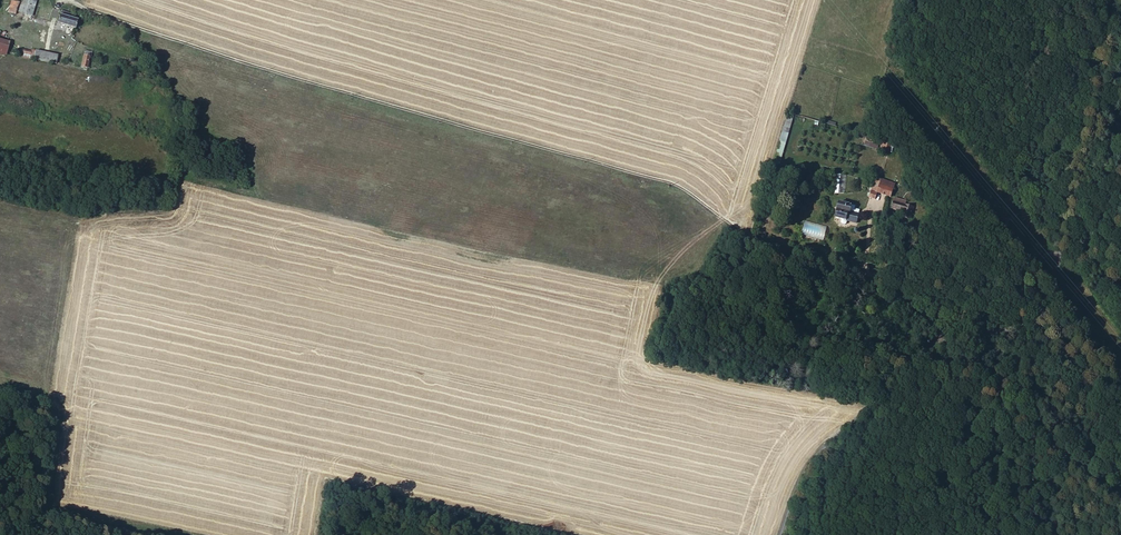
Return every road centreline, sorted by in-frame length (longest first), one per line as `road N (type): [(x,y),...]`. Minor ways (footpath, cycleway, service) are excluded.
road 1 (track): [(937,348),(943,316),(931,301),(868,272),(751,245),(673,183),(104,17)]
road 2 (unclassified): [(1104,0),(1054,289),(1042,311),(984,339),(933,349),(895,373),(803,479),(785,534)]
road 3 (track): [(868,272),(979,286),(1058,252)]

